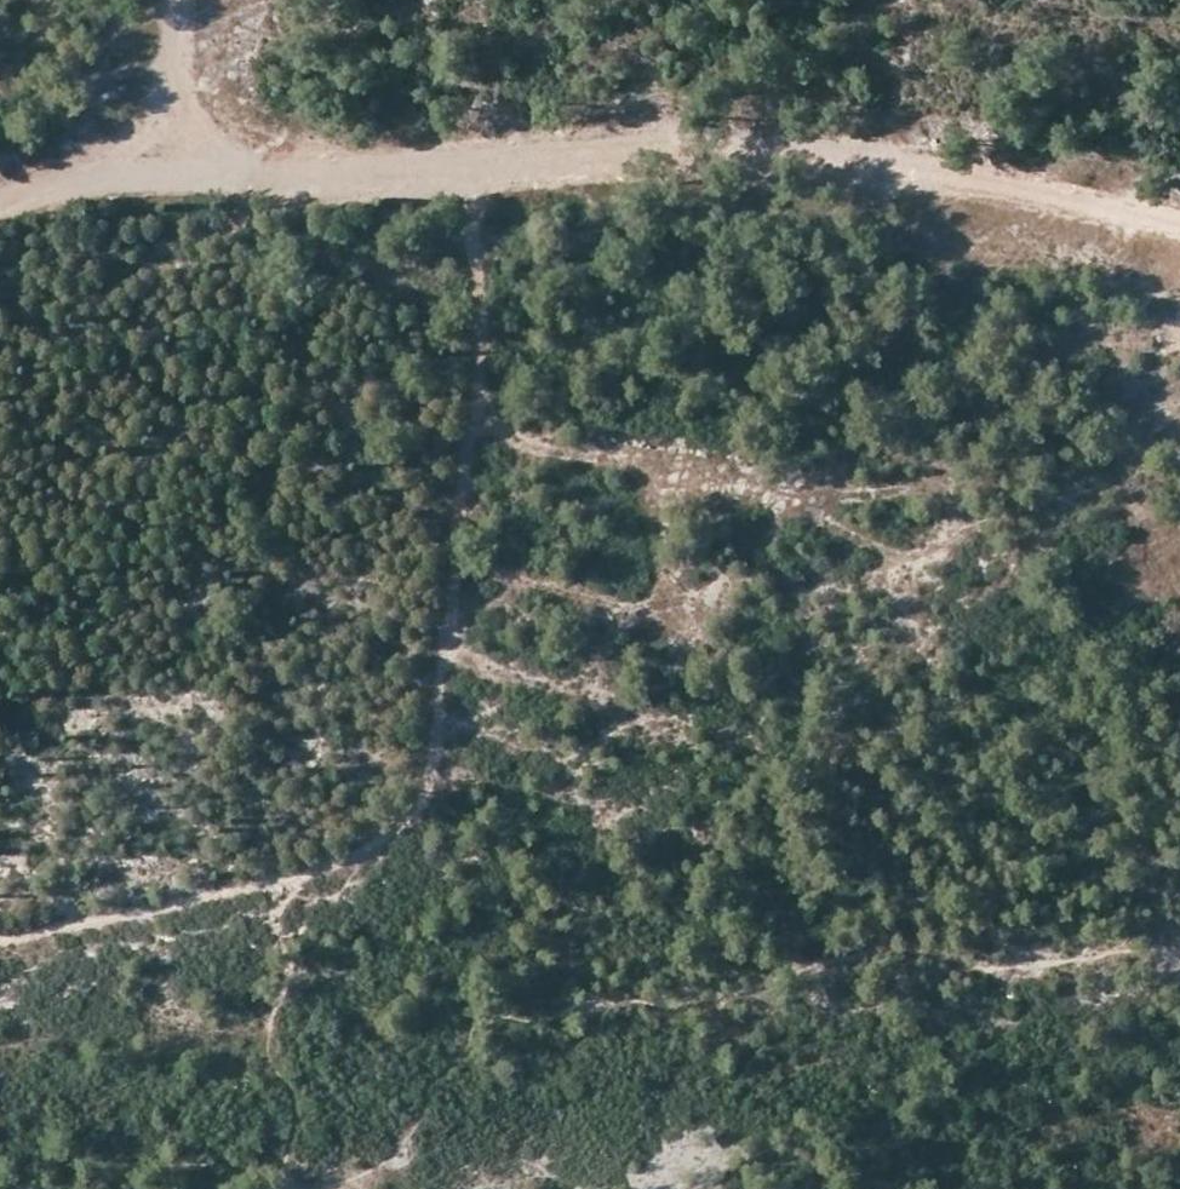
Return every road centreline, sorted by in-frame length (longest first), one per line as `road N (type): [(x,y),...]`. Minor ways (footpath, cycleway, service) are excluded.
road 1 (track): [(1179,242),(1063,228),(722,151),(339,184),(114,167),(0,209)]
road 2 (track): [(0,937),(304,875),(380,848),(429,778),(473,410),(465,173)]
road 3 (track): [(183,0),(168,97),(169,171)]

